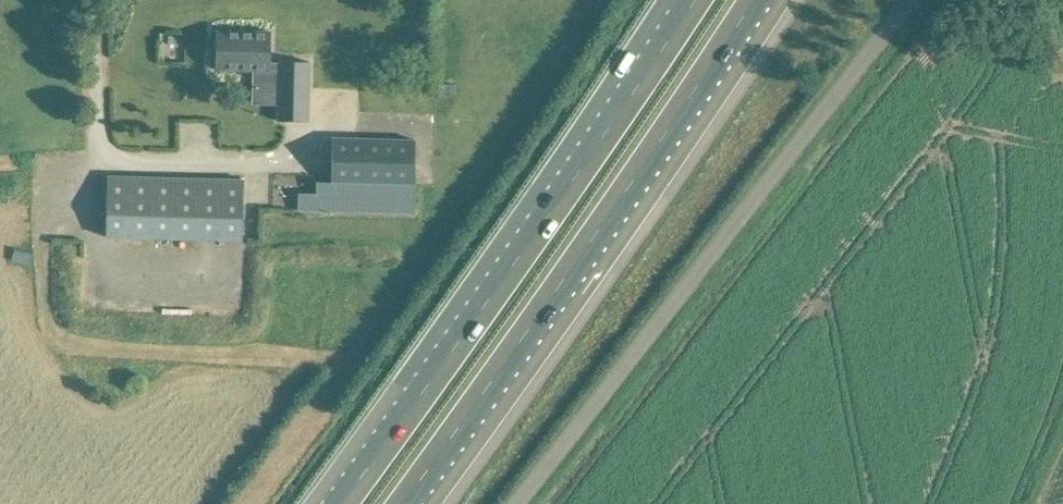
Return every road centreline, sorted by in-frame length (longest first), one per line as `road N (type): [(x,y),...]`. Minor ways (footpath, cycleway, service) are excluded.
road 1 (unclassified): [(531,503),(932,0)]
road 2 (motorway): [(694,0),(340,503)]
road 3 (motorway): [(402,503),(752,0)]

